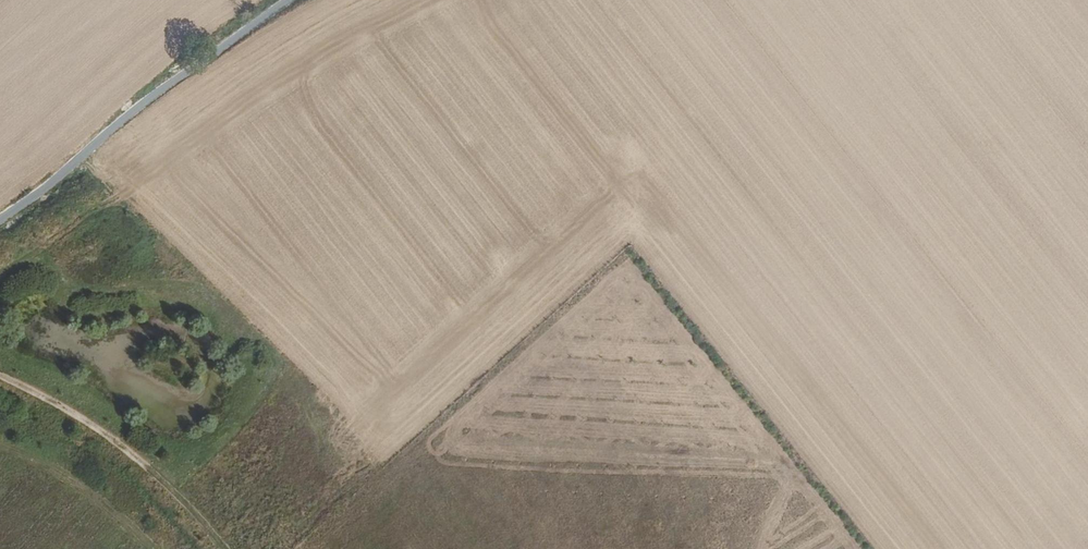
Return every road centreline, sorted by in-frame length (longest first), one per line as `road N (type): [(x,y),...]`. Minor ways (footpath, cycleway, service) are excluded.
road 1 (track): [(292,0),(150,95),(0,218)]
road 2 (track): [(0,373),(138,462),(217,548)]

